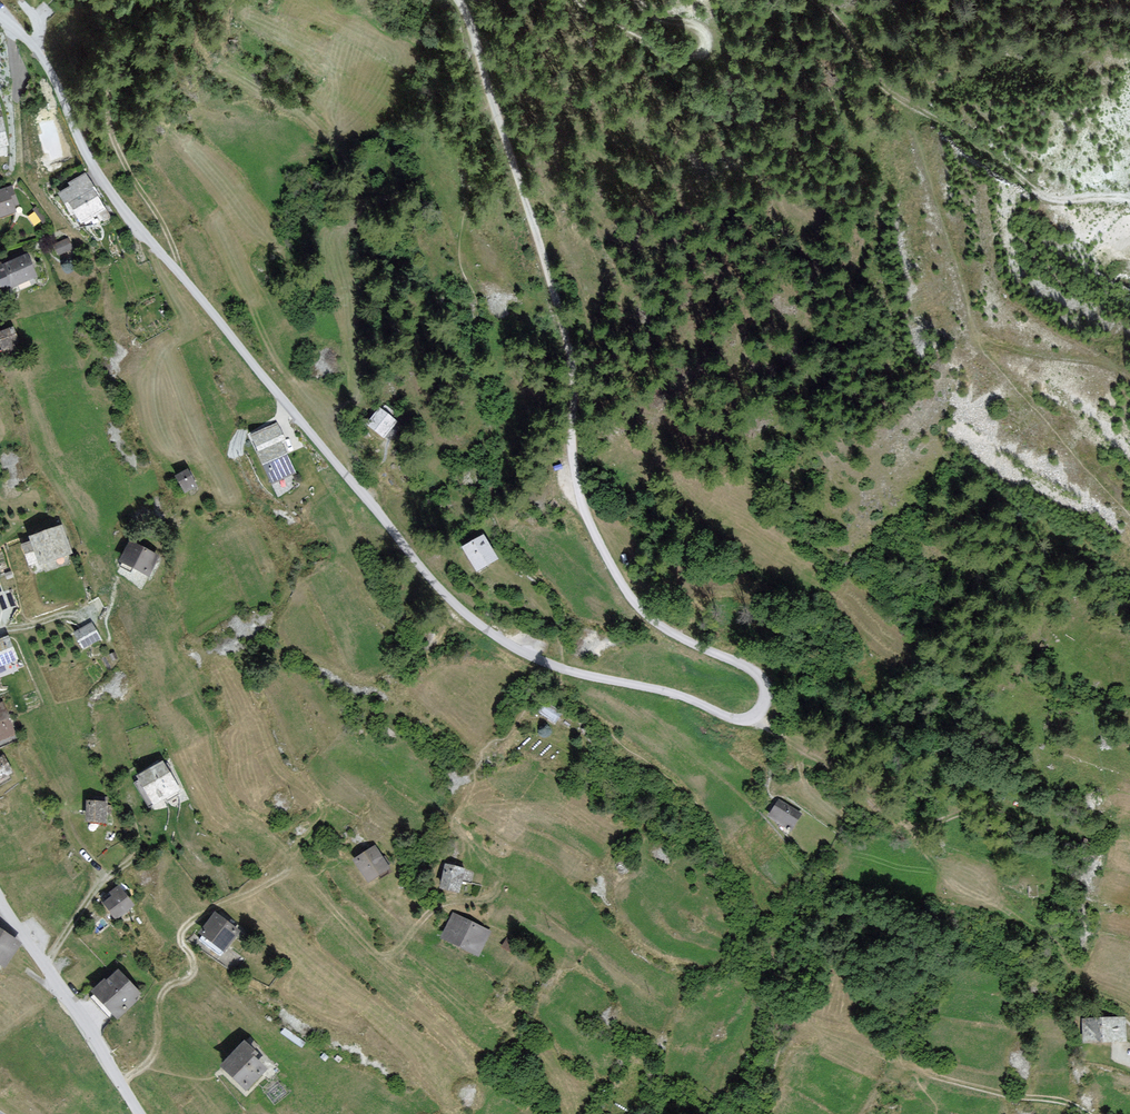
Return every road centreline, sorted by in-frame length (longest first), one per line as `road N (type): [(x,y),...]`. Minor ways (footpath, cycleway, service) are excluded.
road 1 (unclassified): [(0,14),(40,55),(121,205),(457,606),(544,661),(675,694),(735,719),(752,715),(764,692),(760,676),(664,629),(624,587),(584,509),(572,441)]
road 2 (track): [(121,1084),(152,1055),(165,990),(194,976),(186,929),(224,900),(296,868),(360,943),(386,959),(435,911),(490,904)]
road 3 (track): [(1129,200),(1044,195),(1016,166),(881,85),(846,27),(814,0)]
road 4 (track): [(487,99),(533,226),(572,441)]
road 5 (unclassified): [(139,1113),(0,901)]
road 6 (track): [(638,0),(656,16),(702,28),(710,50),(694,55),(651,44),(578,0)]
road 7 (track): [(296,868),(227,803),(191,686)]
road 8 (track): [(42,961),(136,852),(135,827)]
road 9 (track): [(928,1073),(1053,1099),(1087,1113)]

